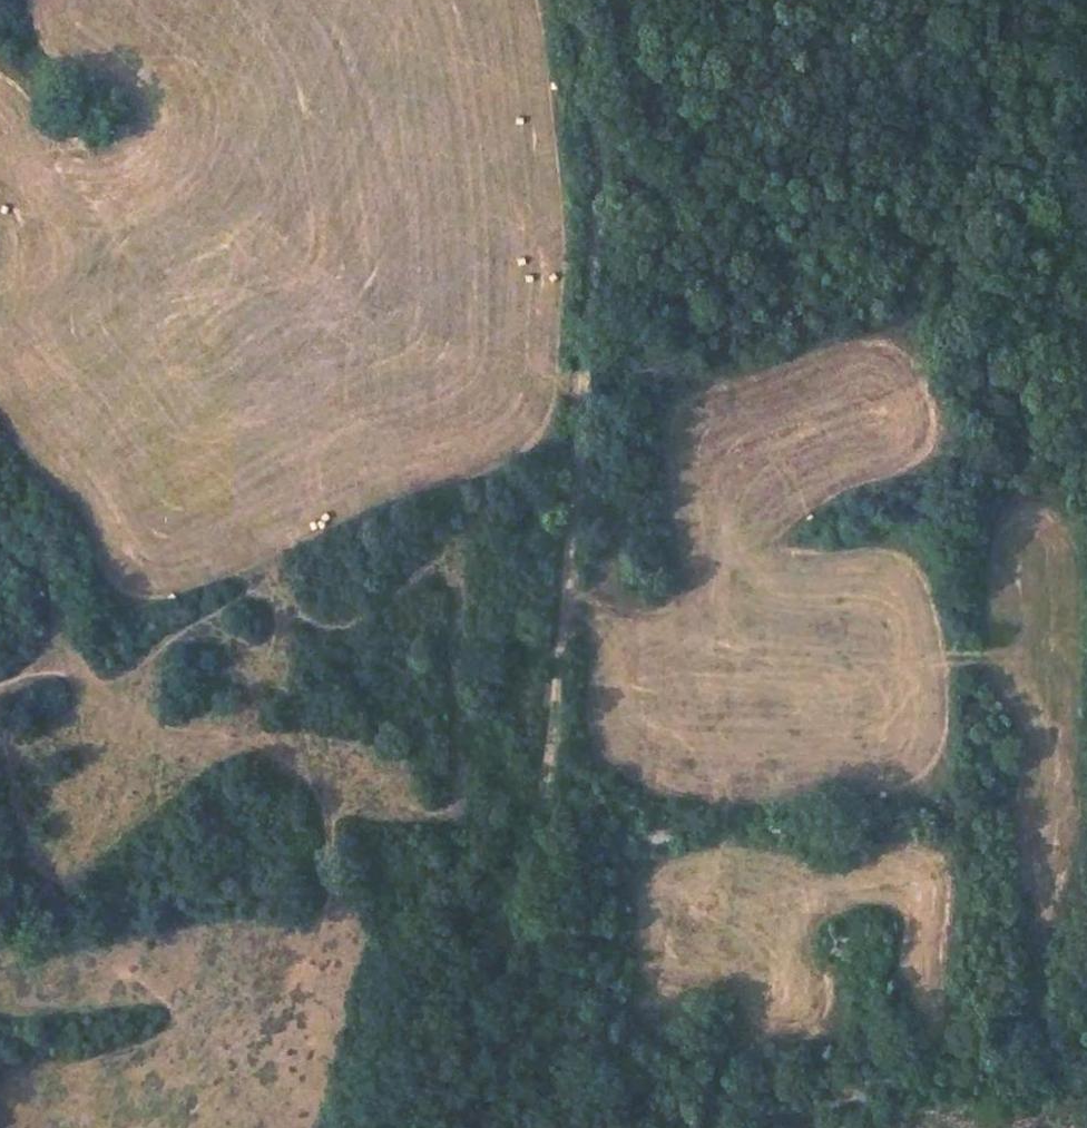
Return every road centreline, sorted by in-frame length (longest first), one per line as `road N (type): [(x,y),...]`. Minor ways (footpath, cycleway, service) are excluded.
road 1 (track): [(573,0),(597,217),(542,801),(511,915),(472,992),(402,1095),(357,1127)]

